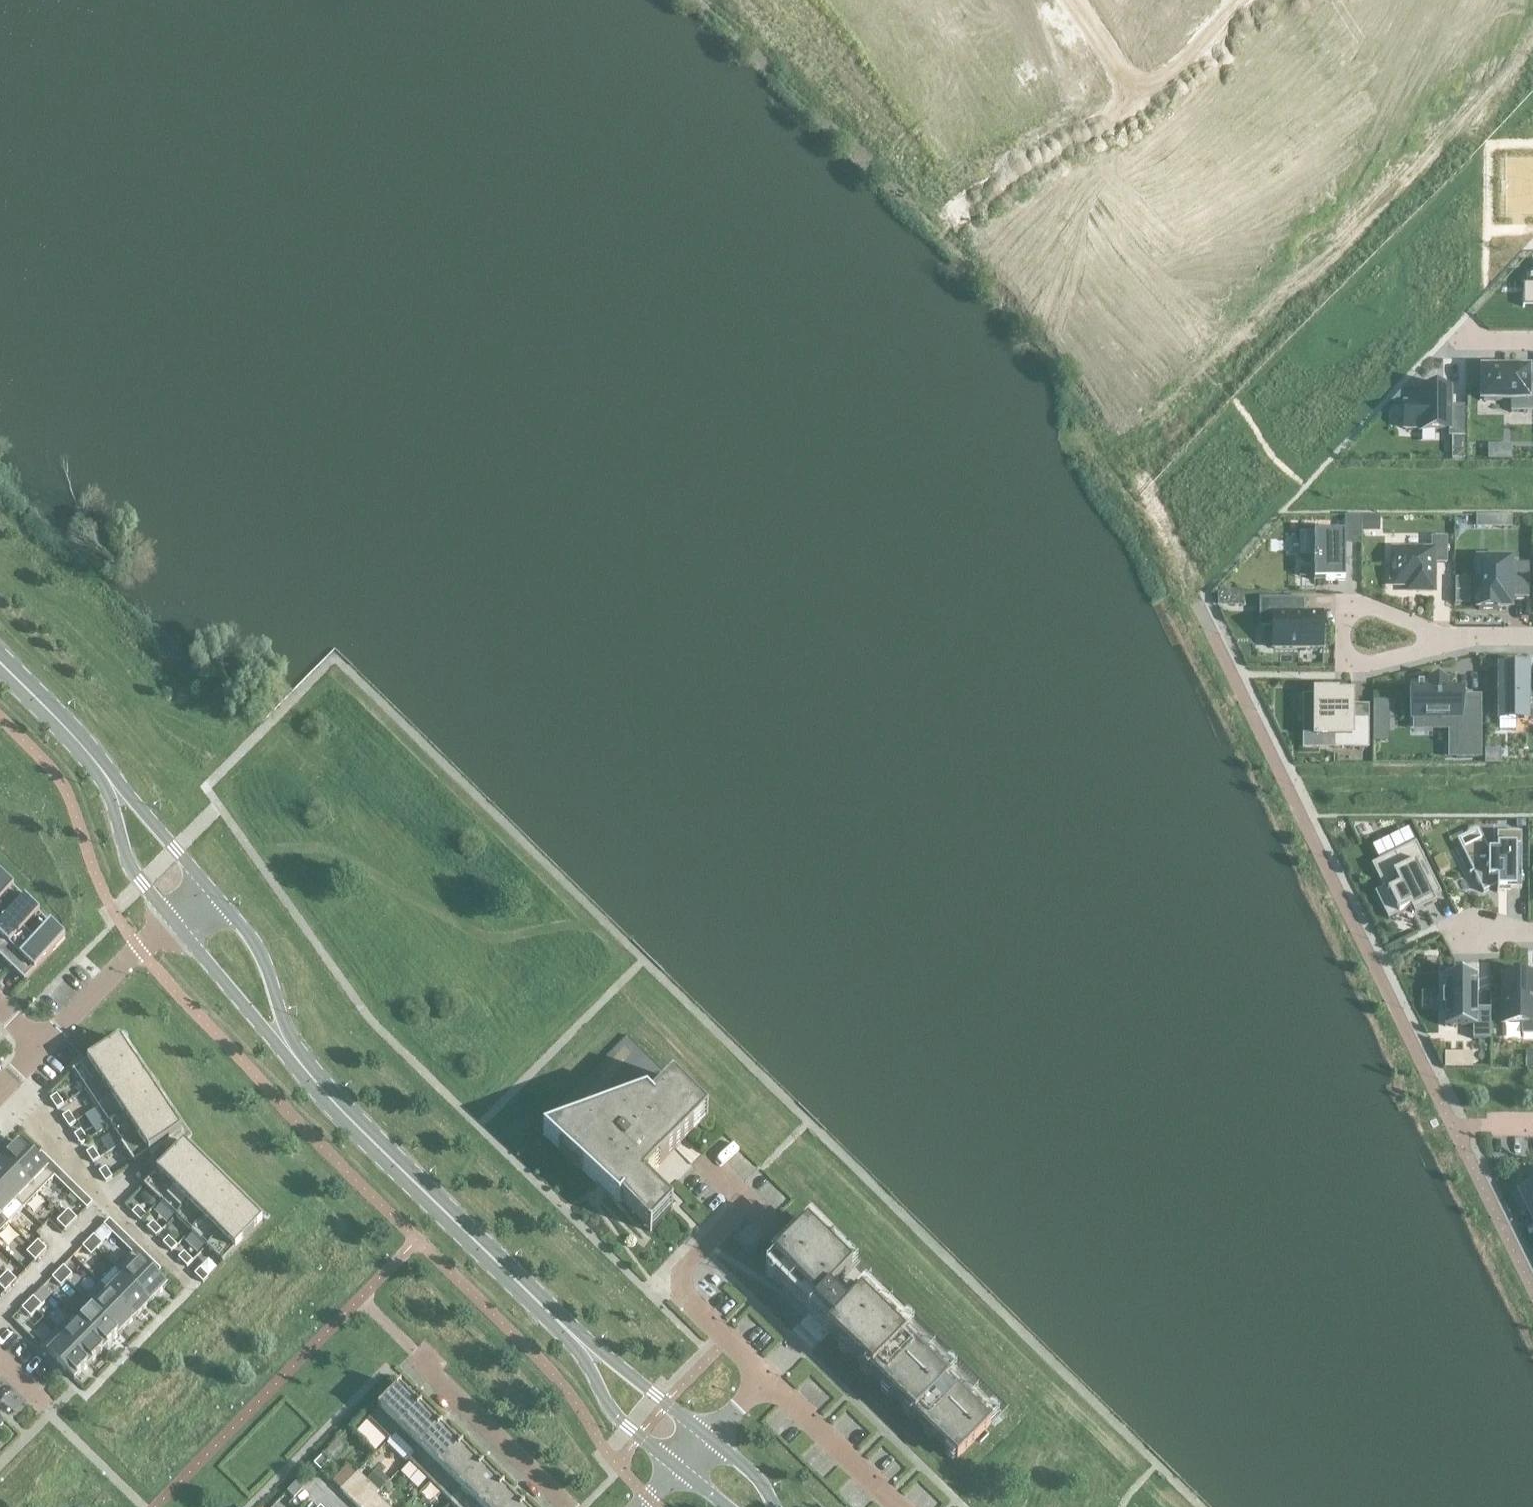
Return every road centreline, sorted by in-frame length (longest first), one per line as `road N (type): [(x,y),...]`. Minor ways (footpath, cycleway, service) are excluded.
road 1 (residential): [(768,0),(931,227),(1139,92)]
road 2 (secondary): [(564,1326),(327,1097),(287,1039)]
road 3 (residential): [(192,1287),(106,1199),(10,1079)]
road 4 (residential): [(767,1378),(682,1294),(688,1264),(746,1202)]
road 5 (residential): [(415,1358),(566,1506)]
road 6 (secondary): [(564,1326),(619,1422),(678,1467)]
road 7 (secondary): [(710,1436),(564,1326)]
road 8 (residential): [(897,1506),(767,1378)]
road 9 (residential): [(41,1044),(173,921)]
road 10 (residential): [(1435,639),(1372,665),(1343,667),(1345,603),(1363,603)]
road 11 (secondary): [(287,1039),(254,938),(209,887)]
road 12 (secondary): [(173,921),(257,1018),(287,1039)]
road 13 (secondary): [(108,781),(0,665)]
road 14 (secondary): [(108,781),(125,852),(173,921)]
road 15 (secondary): [(209,887),(108,781)]
road 16 (residential): [(1139,92),(1173,67),(1234,0)]

